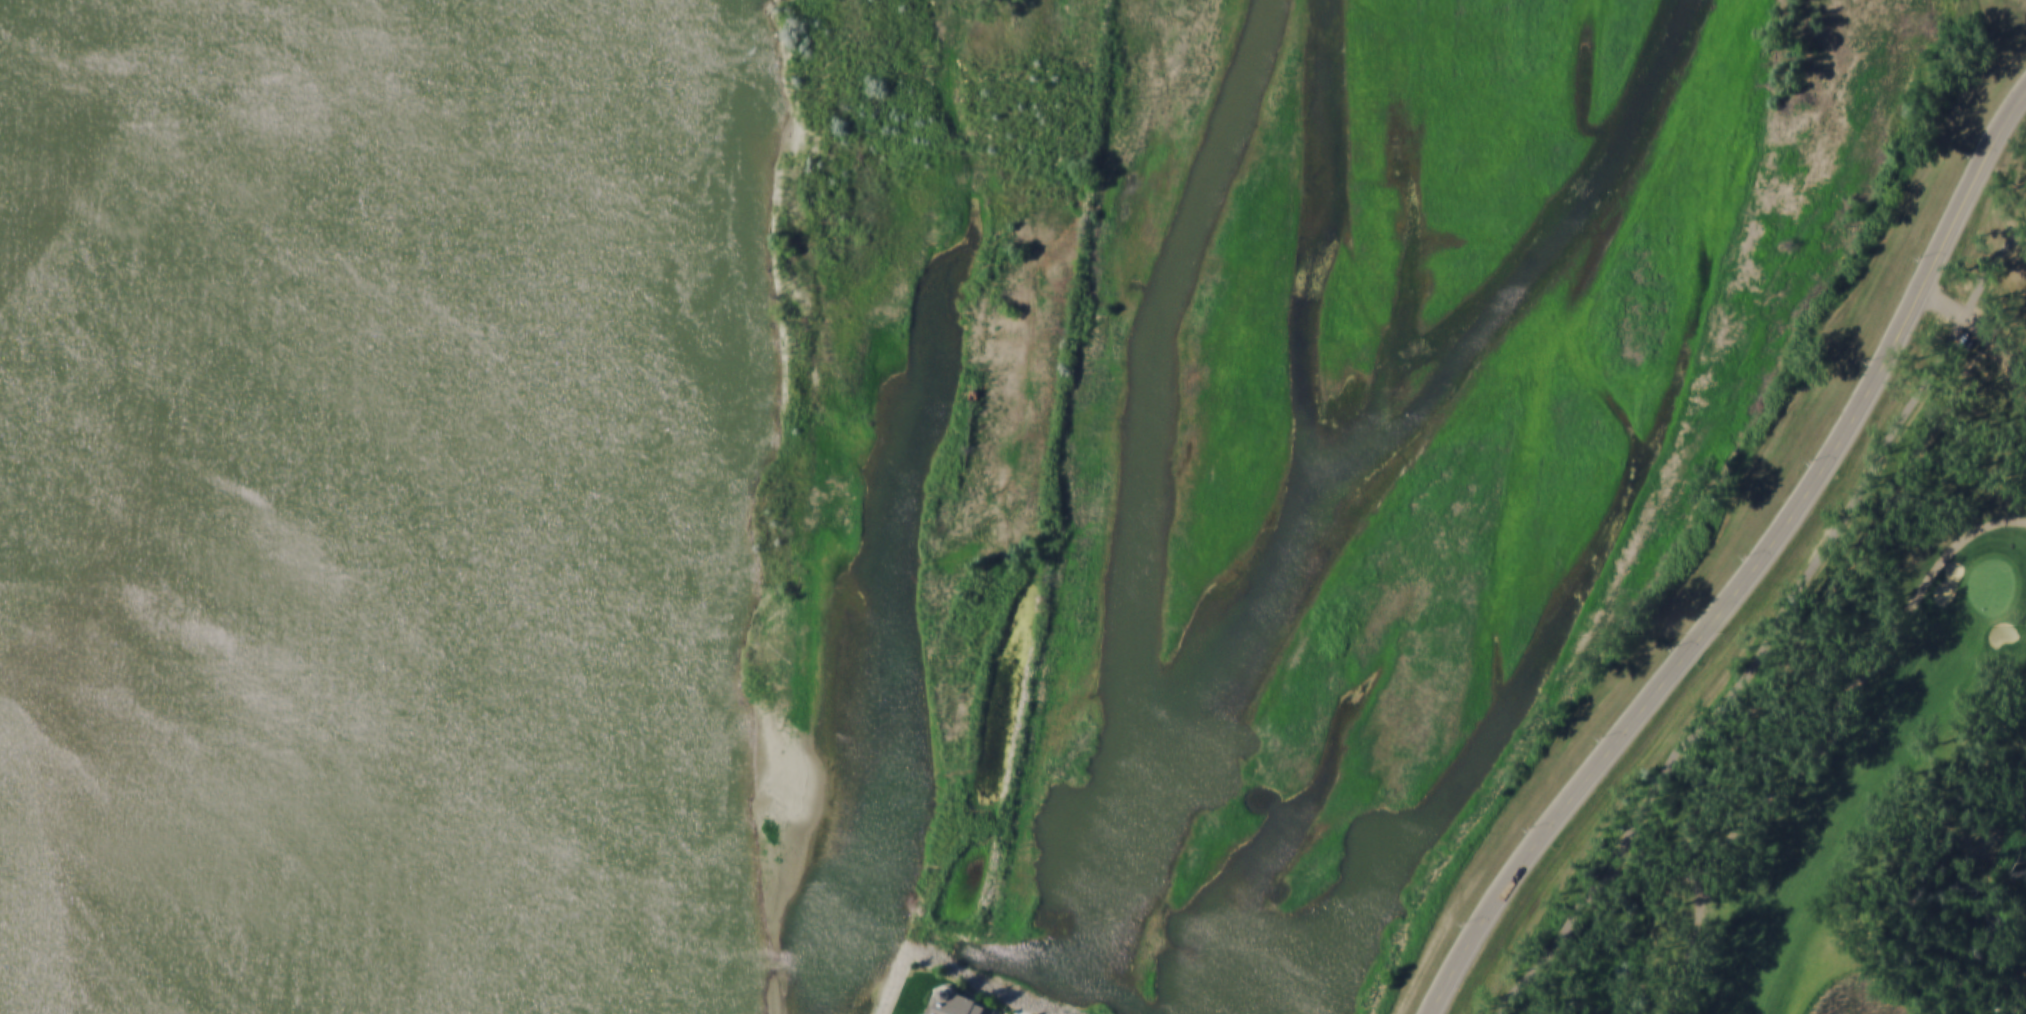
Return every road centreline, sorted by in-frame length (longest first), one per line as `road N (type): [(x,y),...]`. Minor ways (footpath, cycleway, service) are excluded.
road 1 (tertiary): [(2025,91),(1827,465),(1519,868),(1431,1013)]

